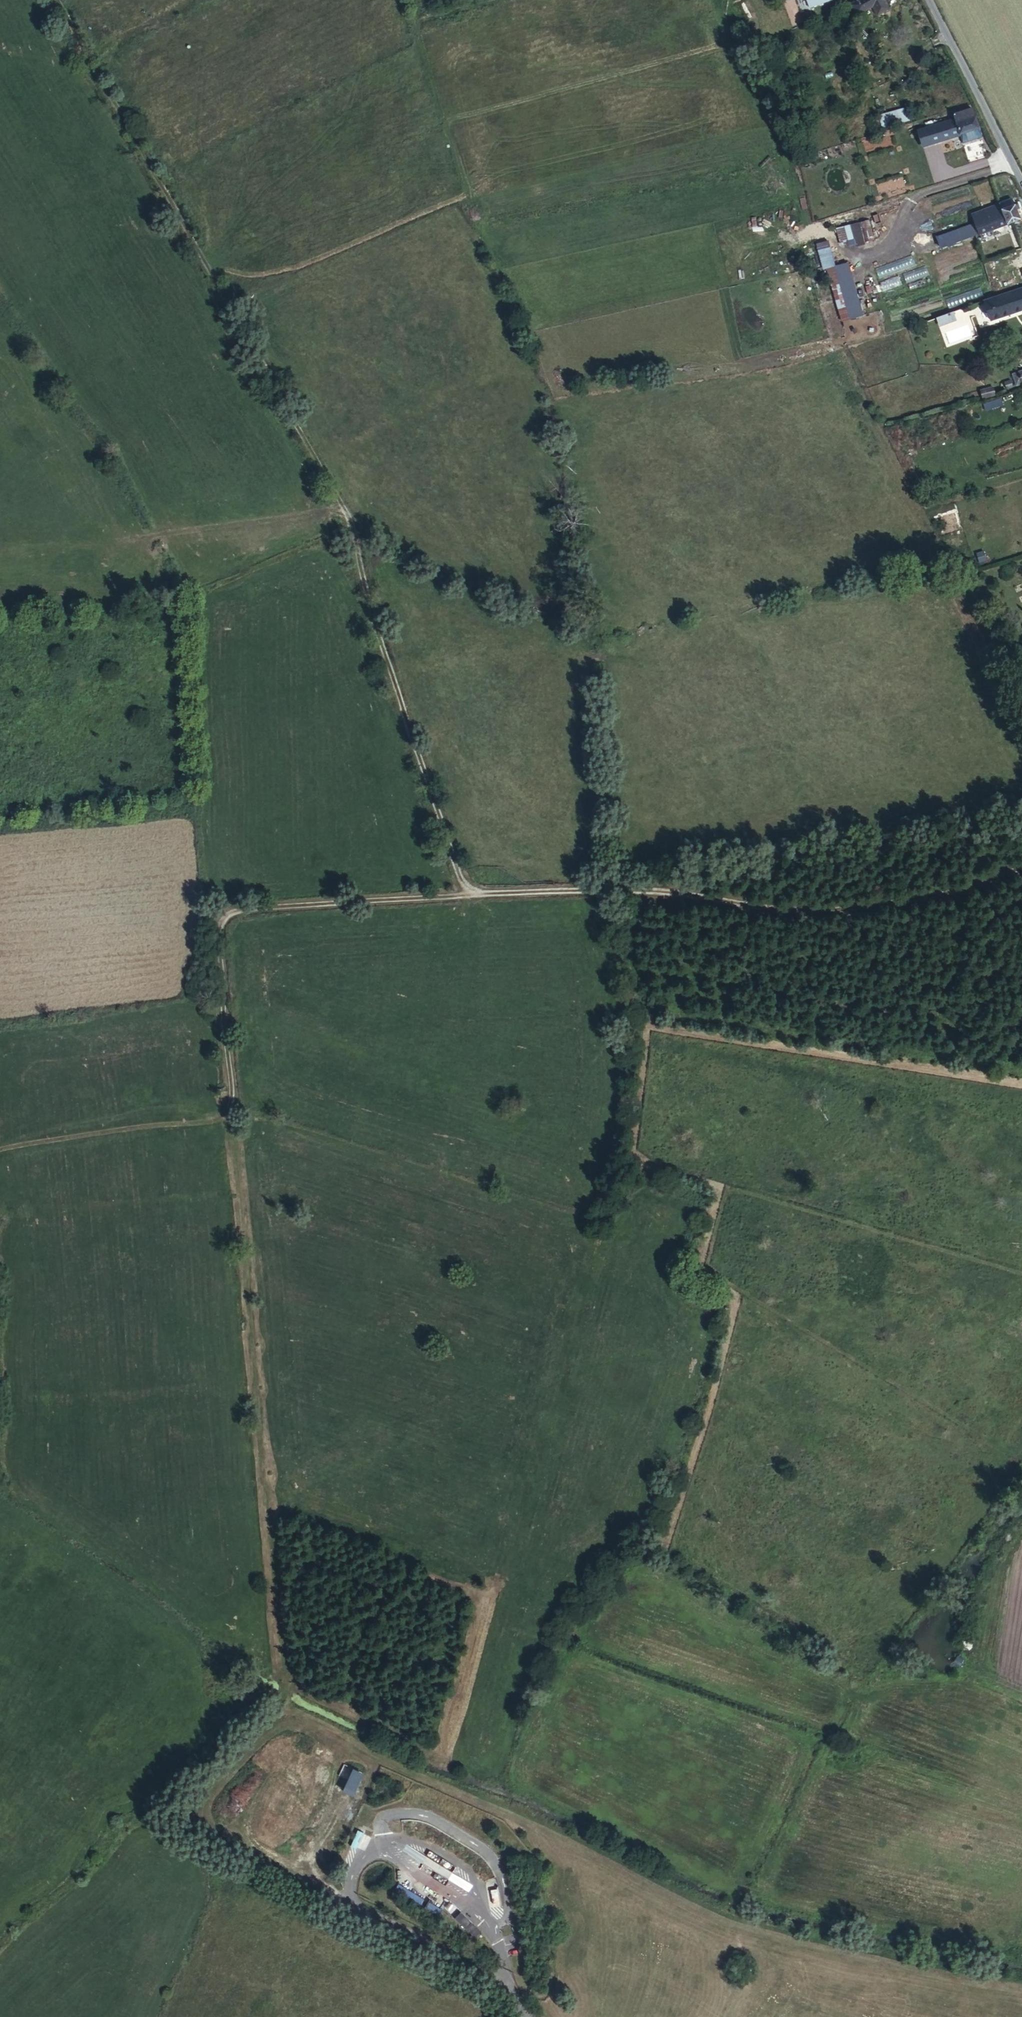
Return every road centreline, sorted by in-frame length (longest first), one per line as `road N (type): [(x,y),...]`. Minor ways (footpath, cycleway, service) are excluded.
road 1 (unclassified): [(1021,186),(929,0)]

